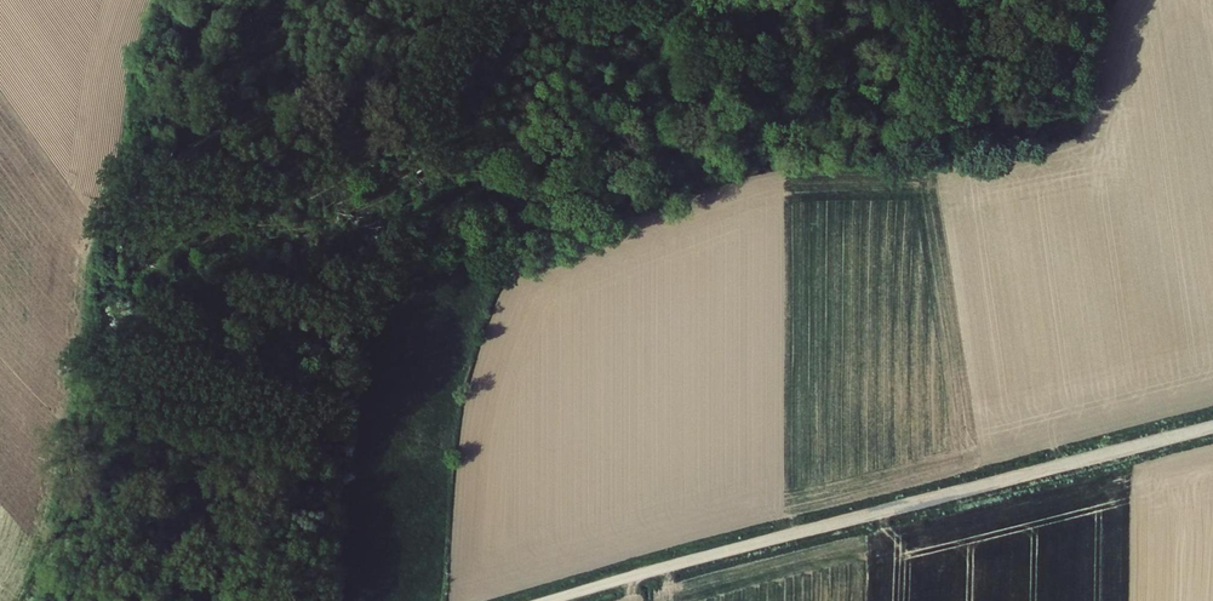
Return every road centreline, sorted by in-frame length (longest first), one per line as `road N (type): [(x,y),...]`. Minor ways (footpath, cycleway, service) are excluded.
road 1 (unclassified): [(1212,427),(549,600)]

